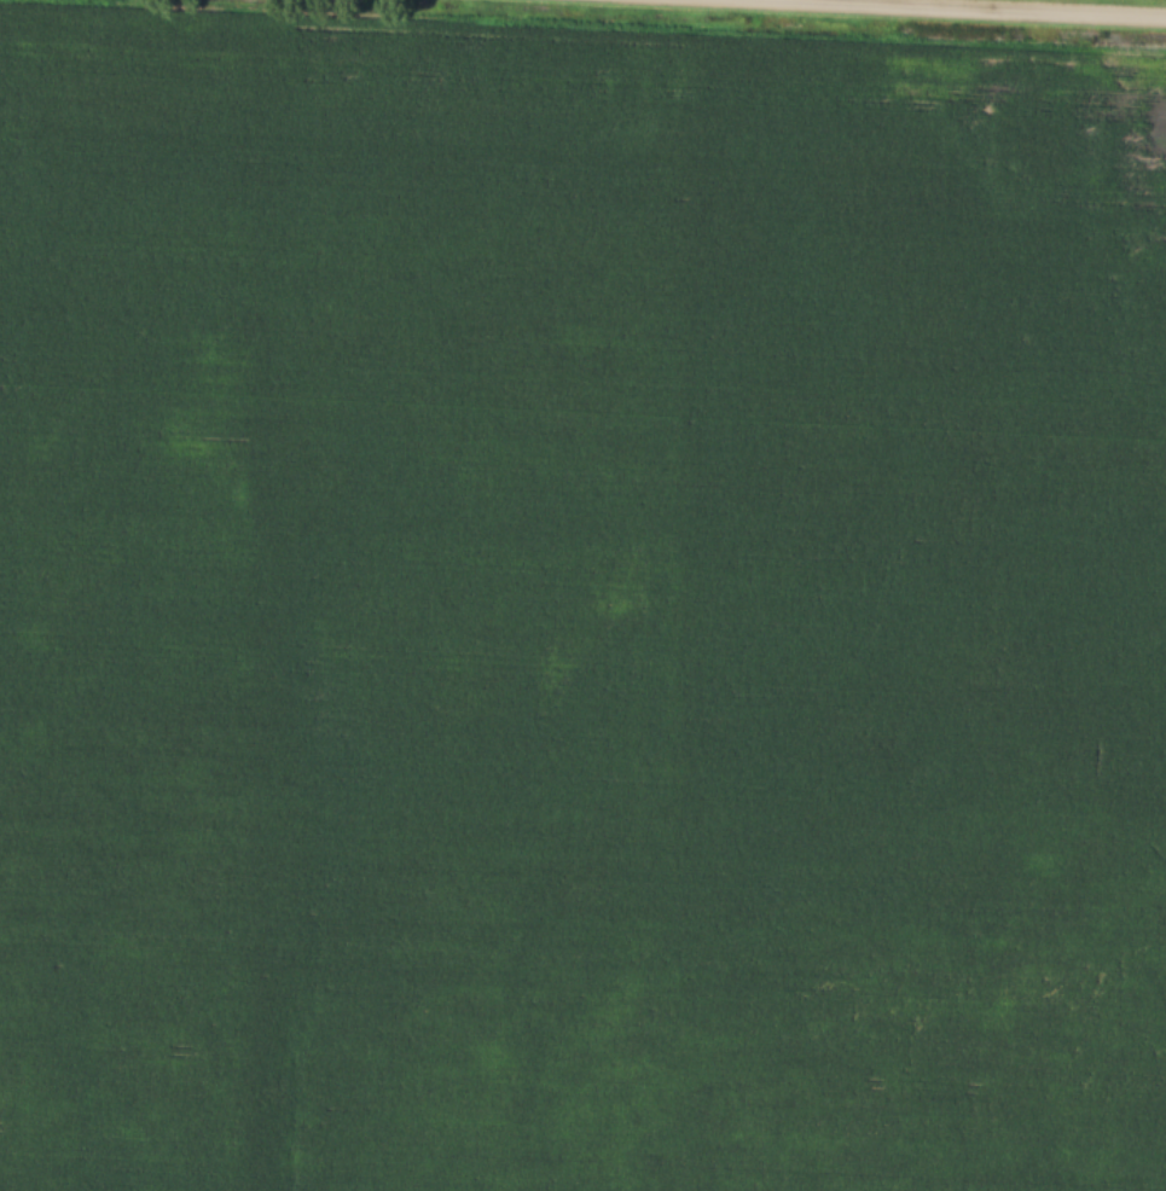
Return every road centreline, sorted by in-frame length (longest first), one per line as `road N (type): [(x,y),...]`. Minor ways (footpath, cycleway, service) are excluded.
road 1 (residential): [(1165,14),(864,0)]

